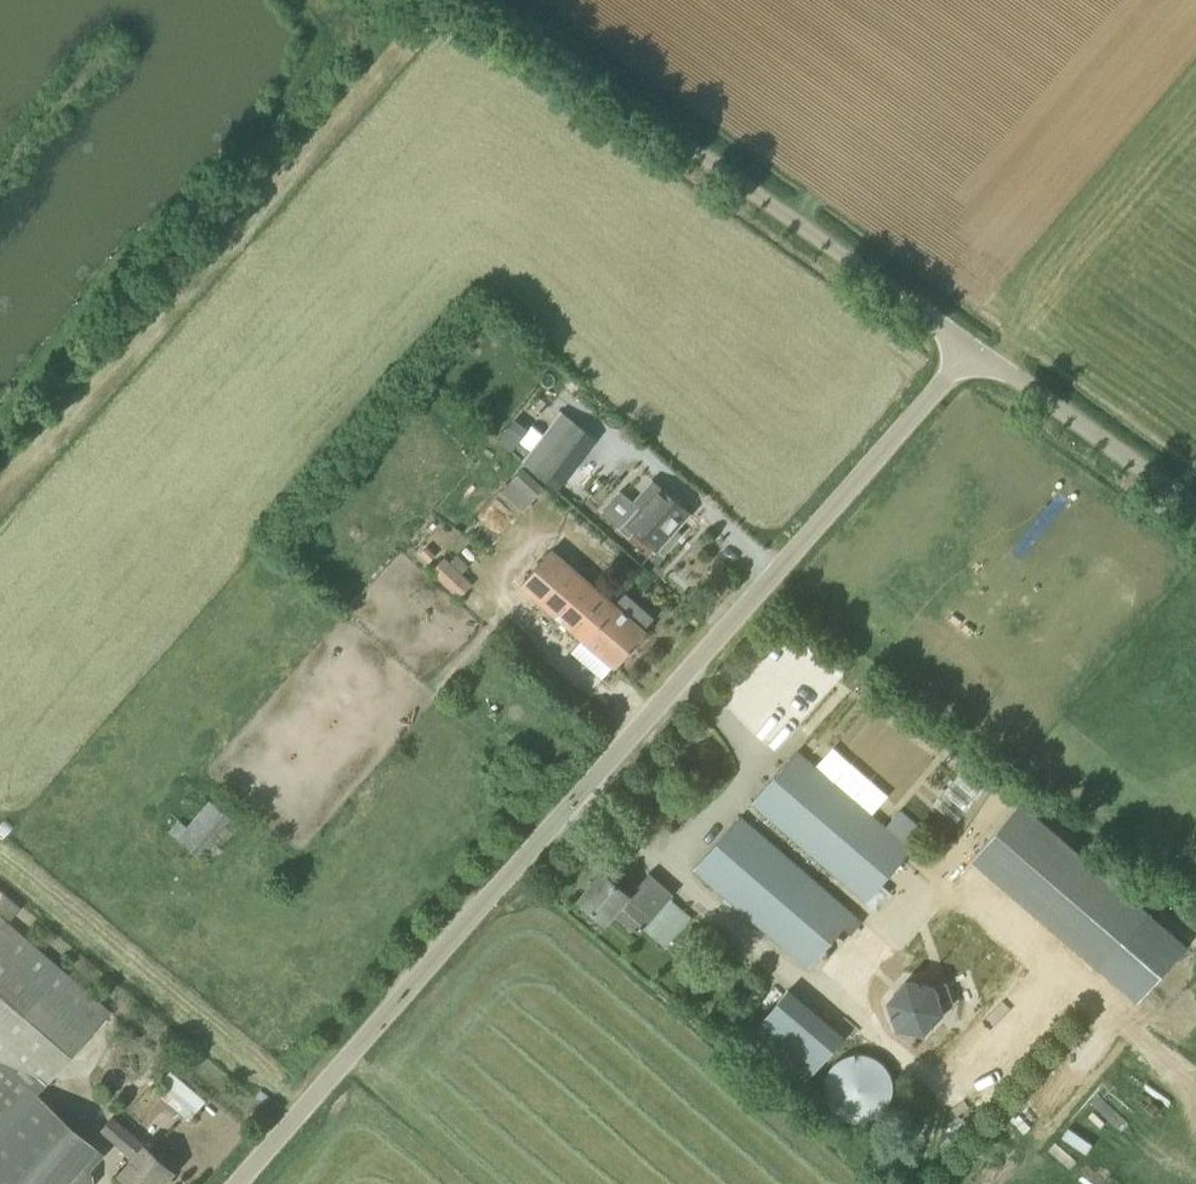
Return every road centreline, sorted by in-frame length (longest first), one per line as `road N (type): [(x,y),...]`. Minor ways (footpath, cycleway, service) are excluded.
road 1 (unclassified): [(238,1183),(974,346)]
road 2 (unclassified): [(974,346),(484,0)]
road 3 (unclassified): [(1195,506),(974,346)]

